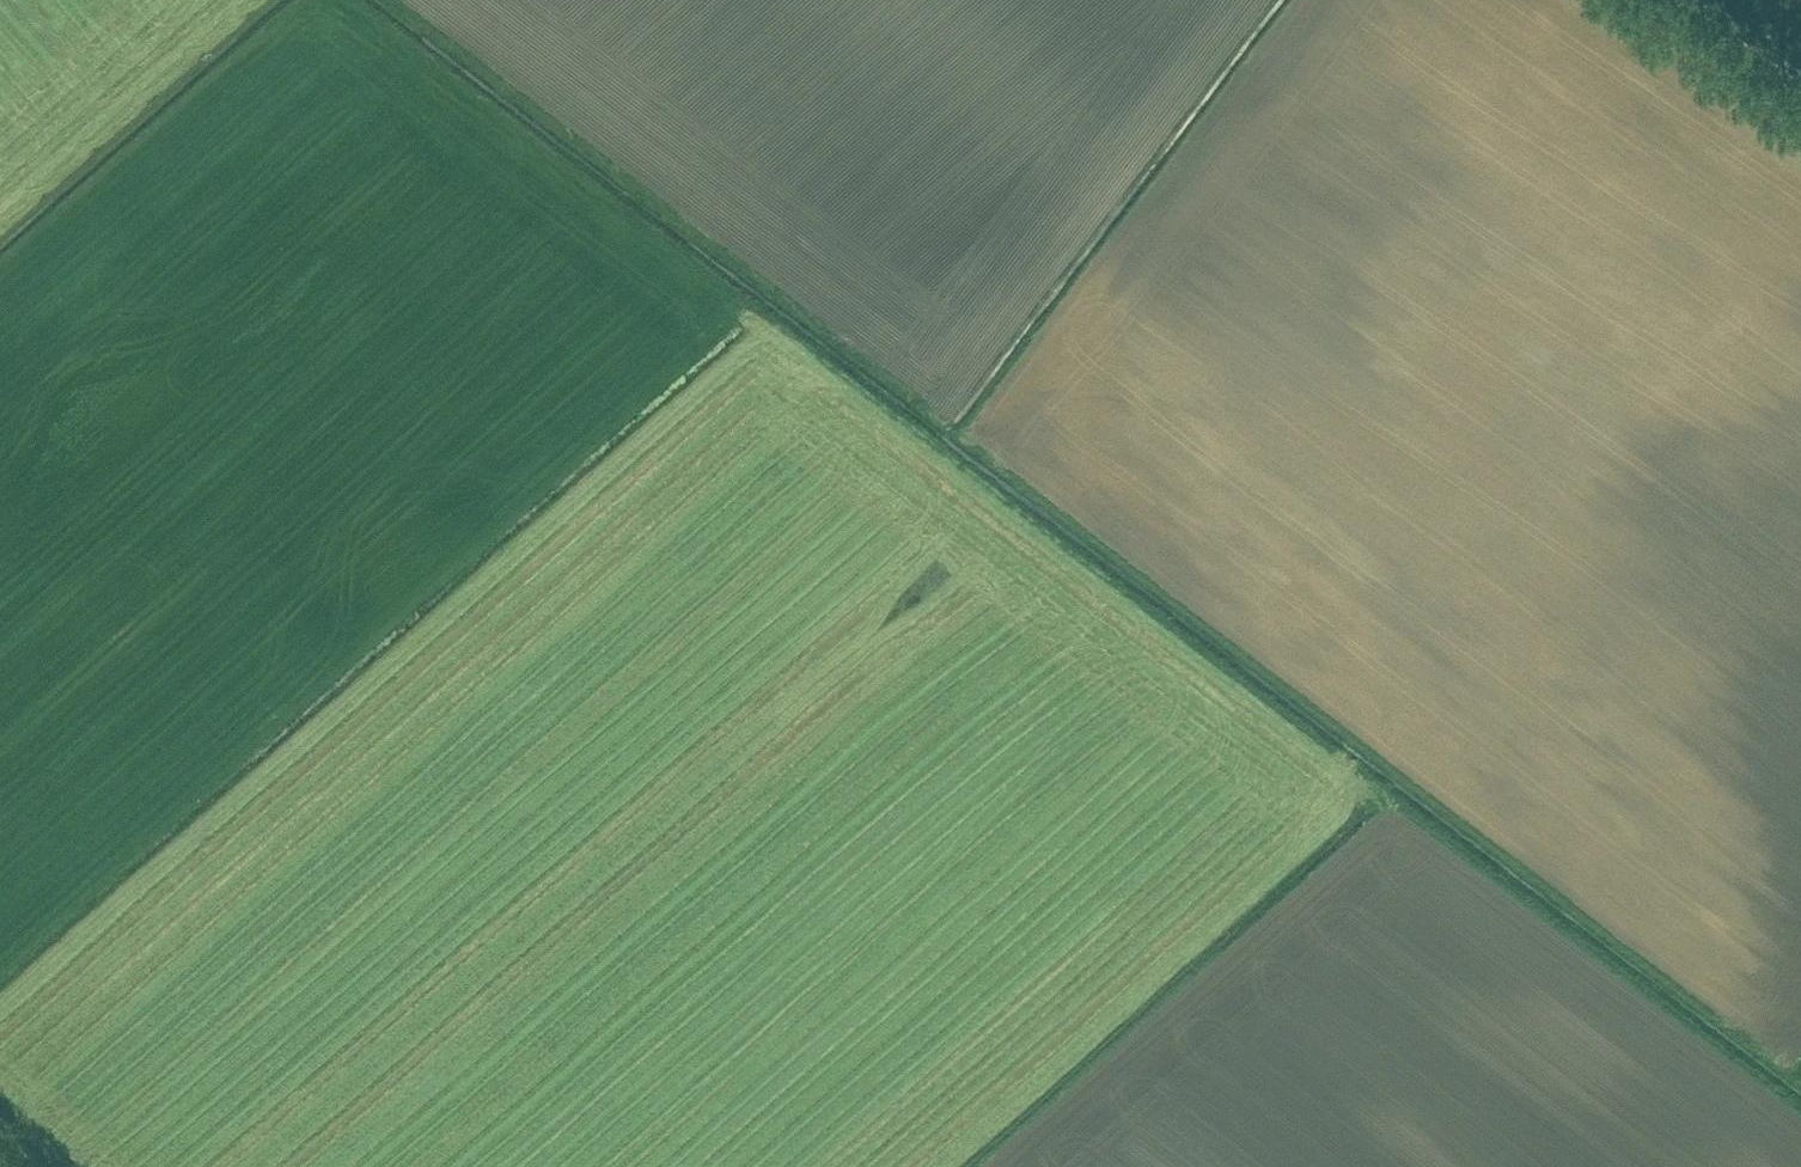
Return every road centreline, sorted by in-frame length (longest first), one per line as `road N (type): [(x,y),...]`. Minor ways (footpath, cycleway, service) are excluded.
road 1 (unclassified): [(1800,79),(1690,0)]

